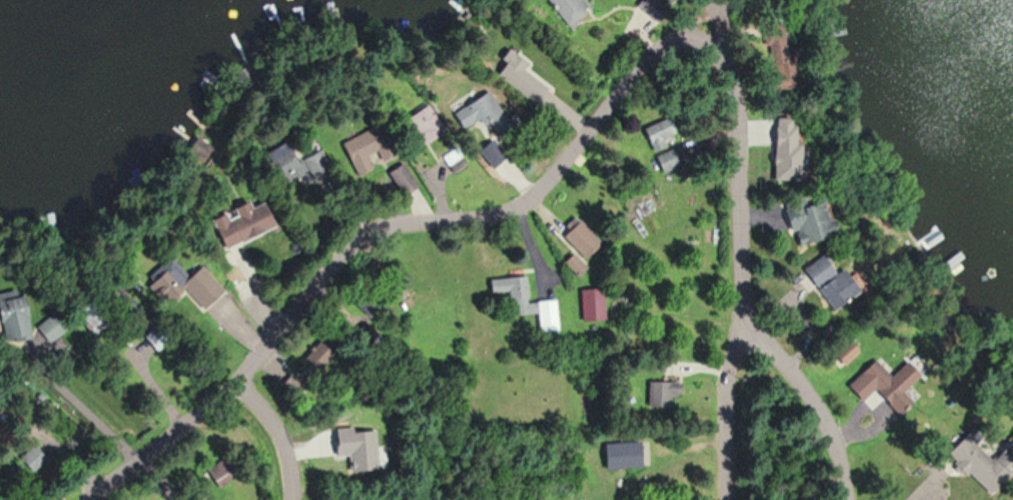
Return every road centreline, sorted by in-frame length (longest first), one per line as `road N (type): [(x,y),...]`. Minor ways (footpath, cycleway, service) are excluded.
road 1 (residential): [(93,499),(200,415),(328,272),(387,221),(445,199),(509,211),(552,182),(640,84),(670,32),(709,46),(727,79)]
road 2 (residential): [(727,79),(739,126),(741,302),(820,421),(859,463),(862,499)]
road 3 (residential): [(741,302),(728,499)]
road 4 (residential): [(290,499),(280,439),(231,383)]

